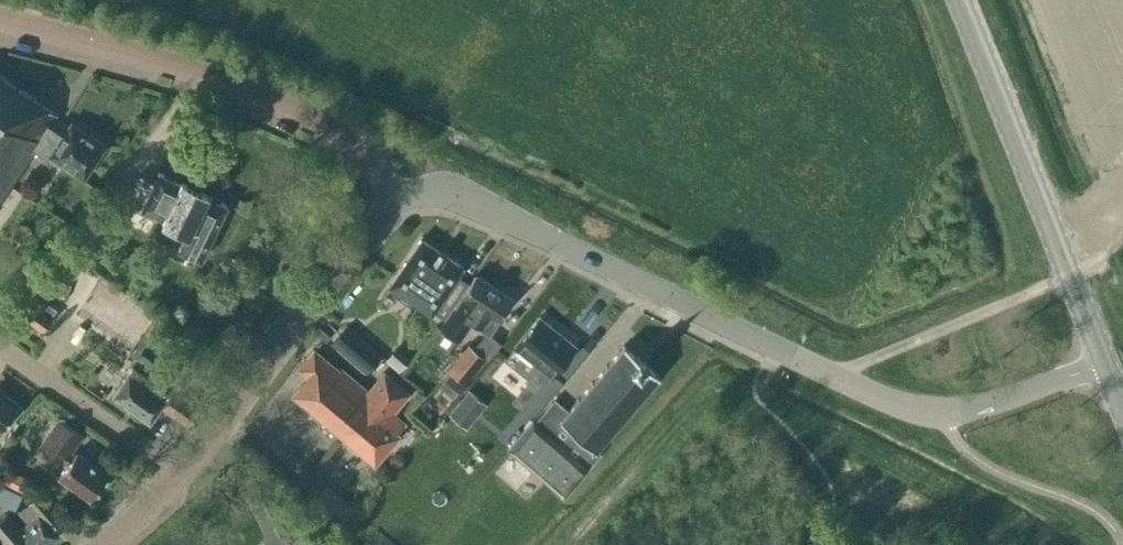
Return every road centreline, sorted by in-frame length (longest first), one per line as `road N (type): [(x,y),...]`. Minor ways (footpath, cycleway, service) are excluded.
road 1 (unclassified): [(1105,363),(990,406),(905,411),(473,200),(380,190)]
road 2 (unclassified): [(380,190),(361,149),(319,116),(185,68),(0,21)]
road 3 (primary): [(1105,363),(956,0)]
road 4 (unclassified): [(380,190),(349,258),(181,474)]
road 5 (residential): [(181,474),(0,342)]

